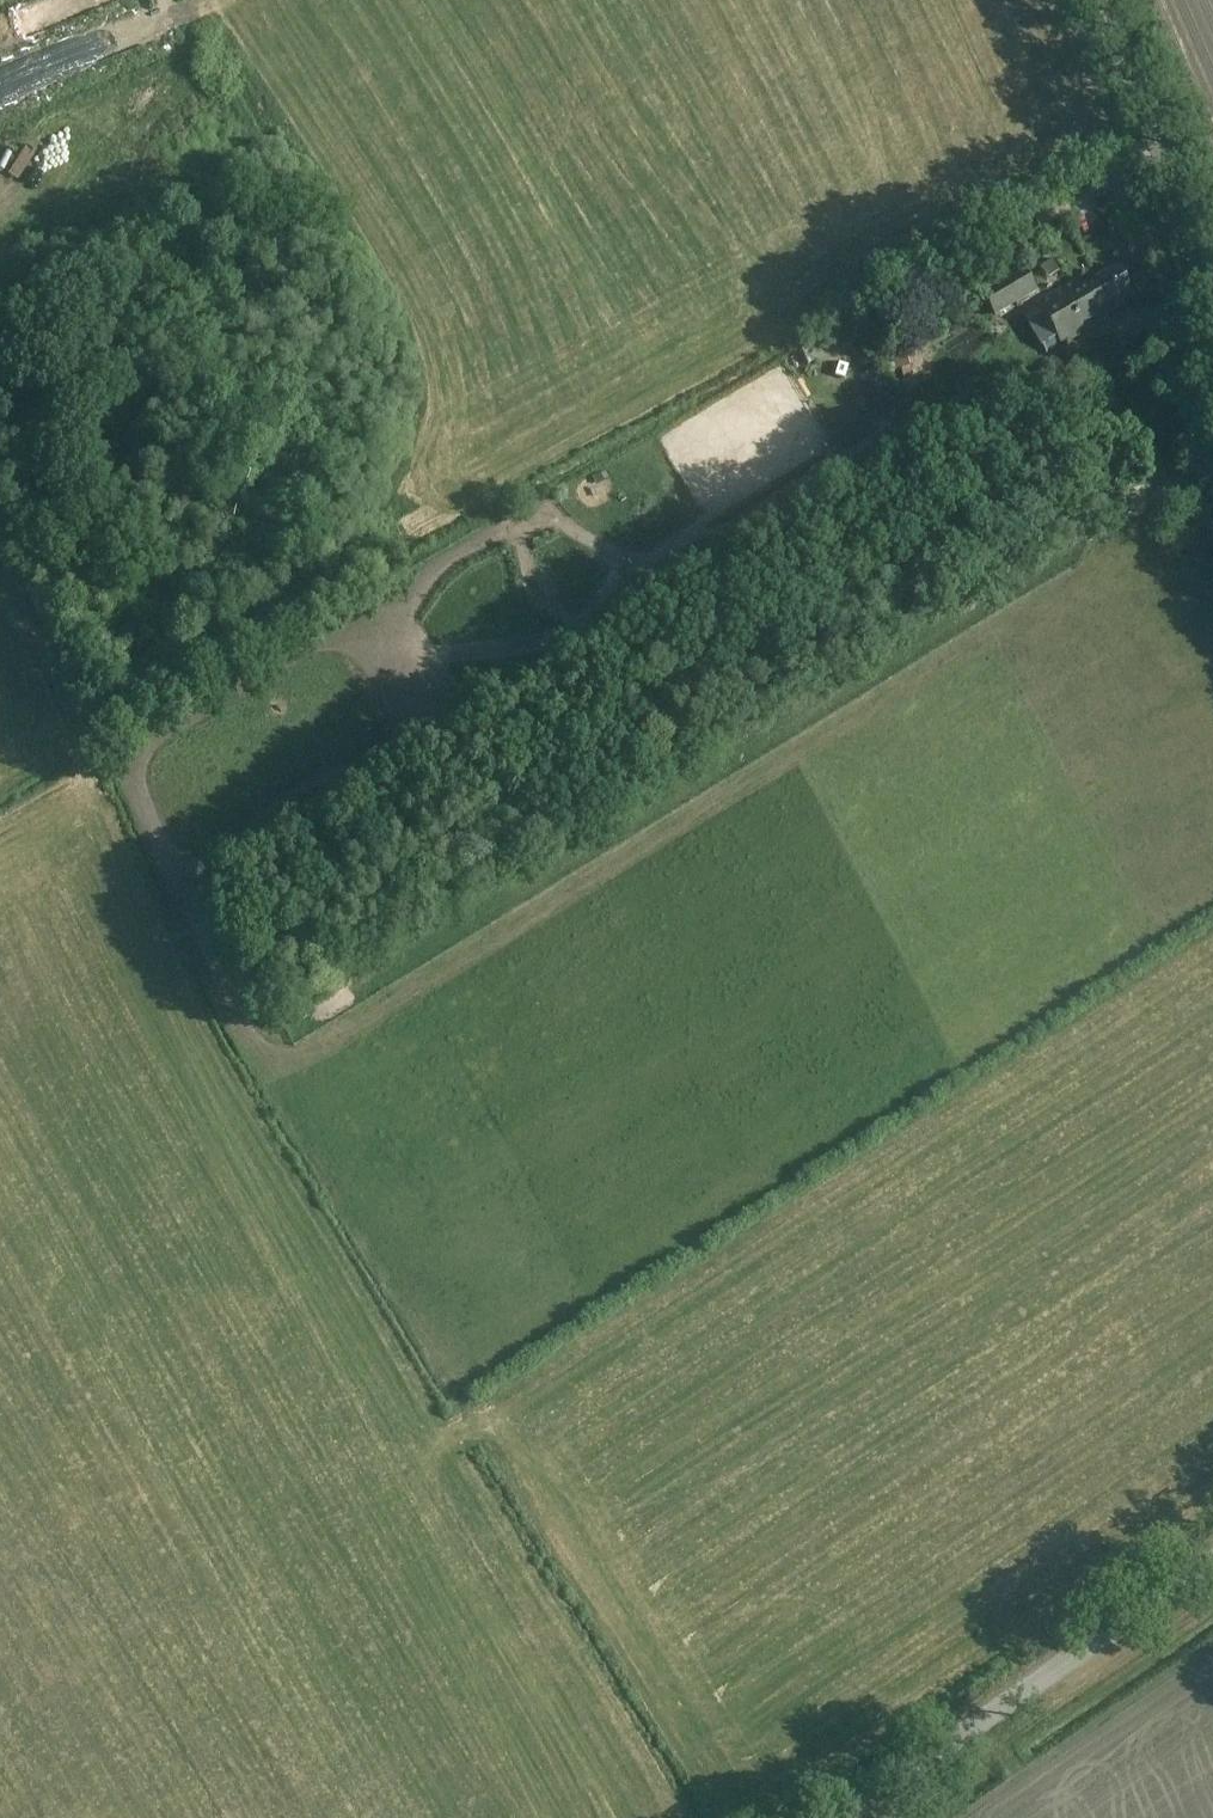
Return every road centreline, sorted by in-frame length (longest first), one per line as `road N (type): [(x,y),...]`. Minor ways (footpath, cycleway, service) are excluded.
road 1 (unclassified): [(845,1817),(1212,1559)]
road 2 (unclassified): [(1212,268),(1103,0)]

